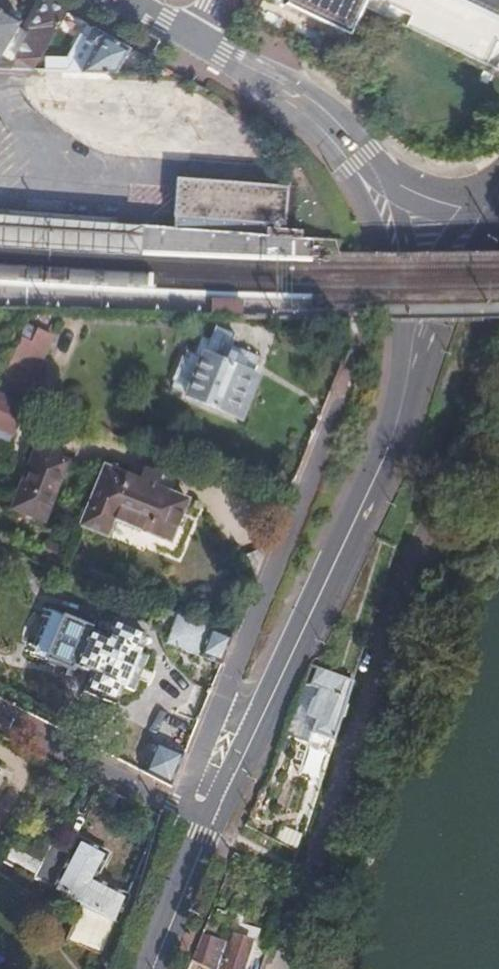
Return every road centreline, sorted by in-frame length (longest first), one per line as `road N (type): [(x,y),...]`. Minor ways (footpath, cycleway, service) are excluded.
road 1 (residential): [(280,968),(498,308)]
road 2 (secondary): [(252,725),(426,359)]
road 3 (residential): [(352,344),(325,442),(218,706)]
road 4 (residential): [(192,36),(312,102),(387,178)]
road 5 (residential): [(179,807),(0,715)]
road 6 (residential): [(387,178),(426,359)]
road 7 (secondary): [(148,968),(208,822)]
road 8 (secondary): [(426,359),(491,216)]

